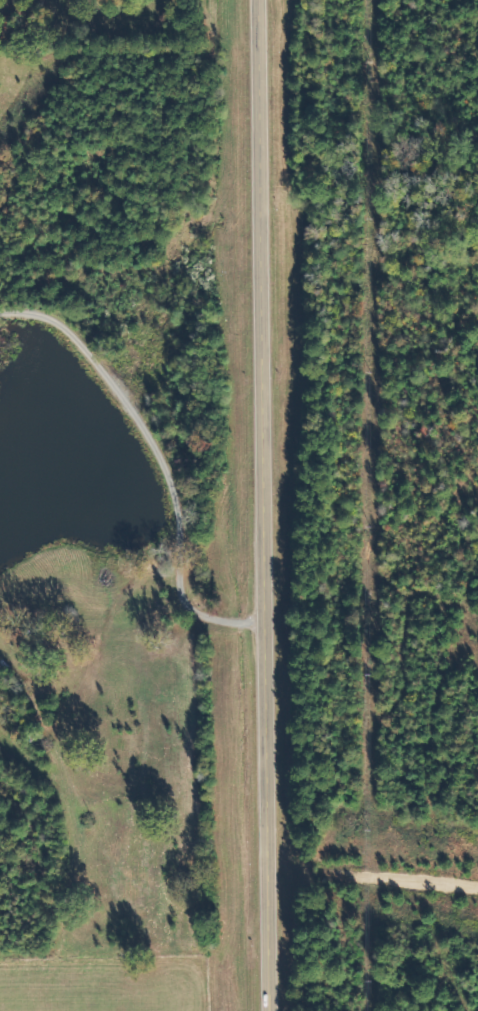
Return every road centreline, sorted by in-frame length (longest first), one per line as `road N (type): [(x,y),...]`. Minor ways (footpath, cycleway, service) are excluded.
road 1 (secondary): [(267,1010),(258,0)]
road 2 (residential): [(263,625),(210,615),(186,600),(168,457),(103,350),(39,310),(0,310)]

